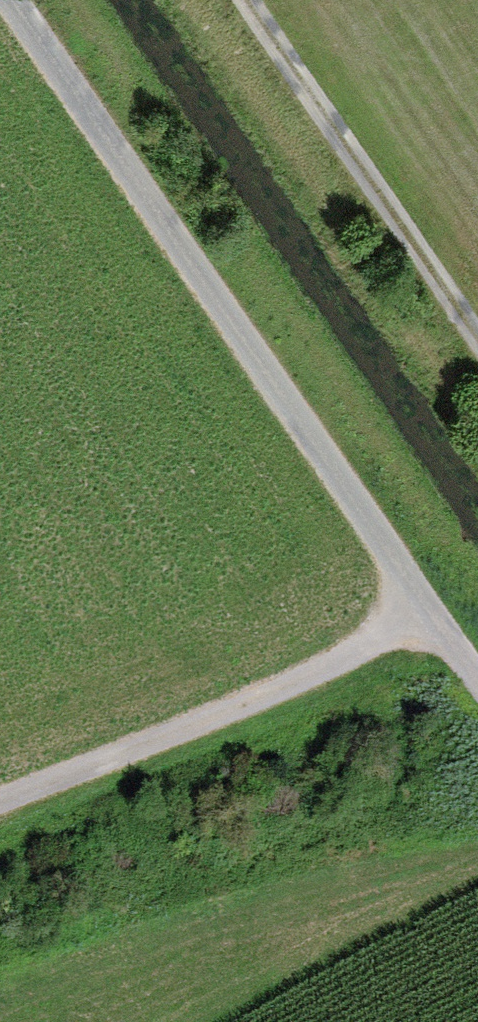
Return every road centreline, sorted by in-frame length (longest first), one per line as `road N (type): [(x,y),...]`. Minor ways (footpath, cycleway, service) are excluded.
road 1 (track): [(24,0),(397,589)]
road 2 (track): [(0,782),(79,754),(397,589)]
road 3 (track): [(244,0),(477,354)]
road 4 (track): [(397,589),(477,706)]

